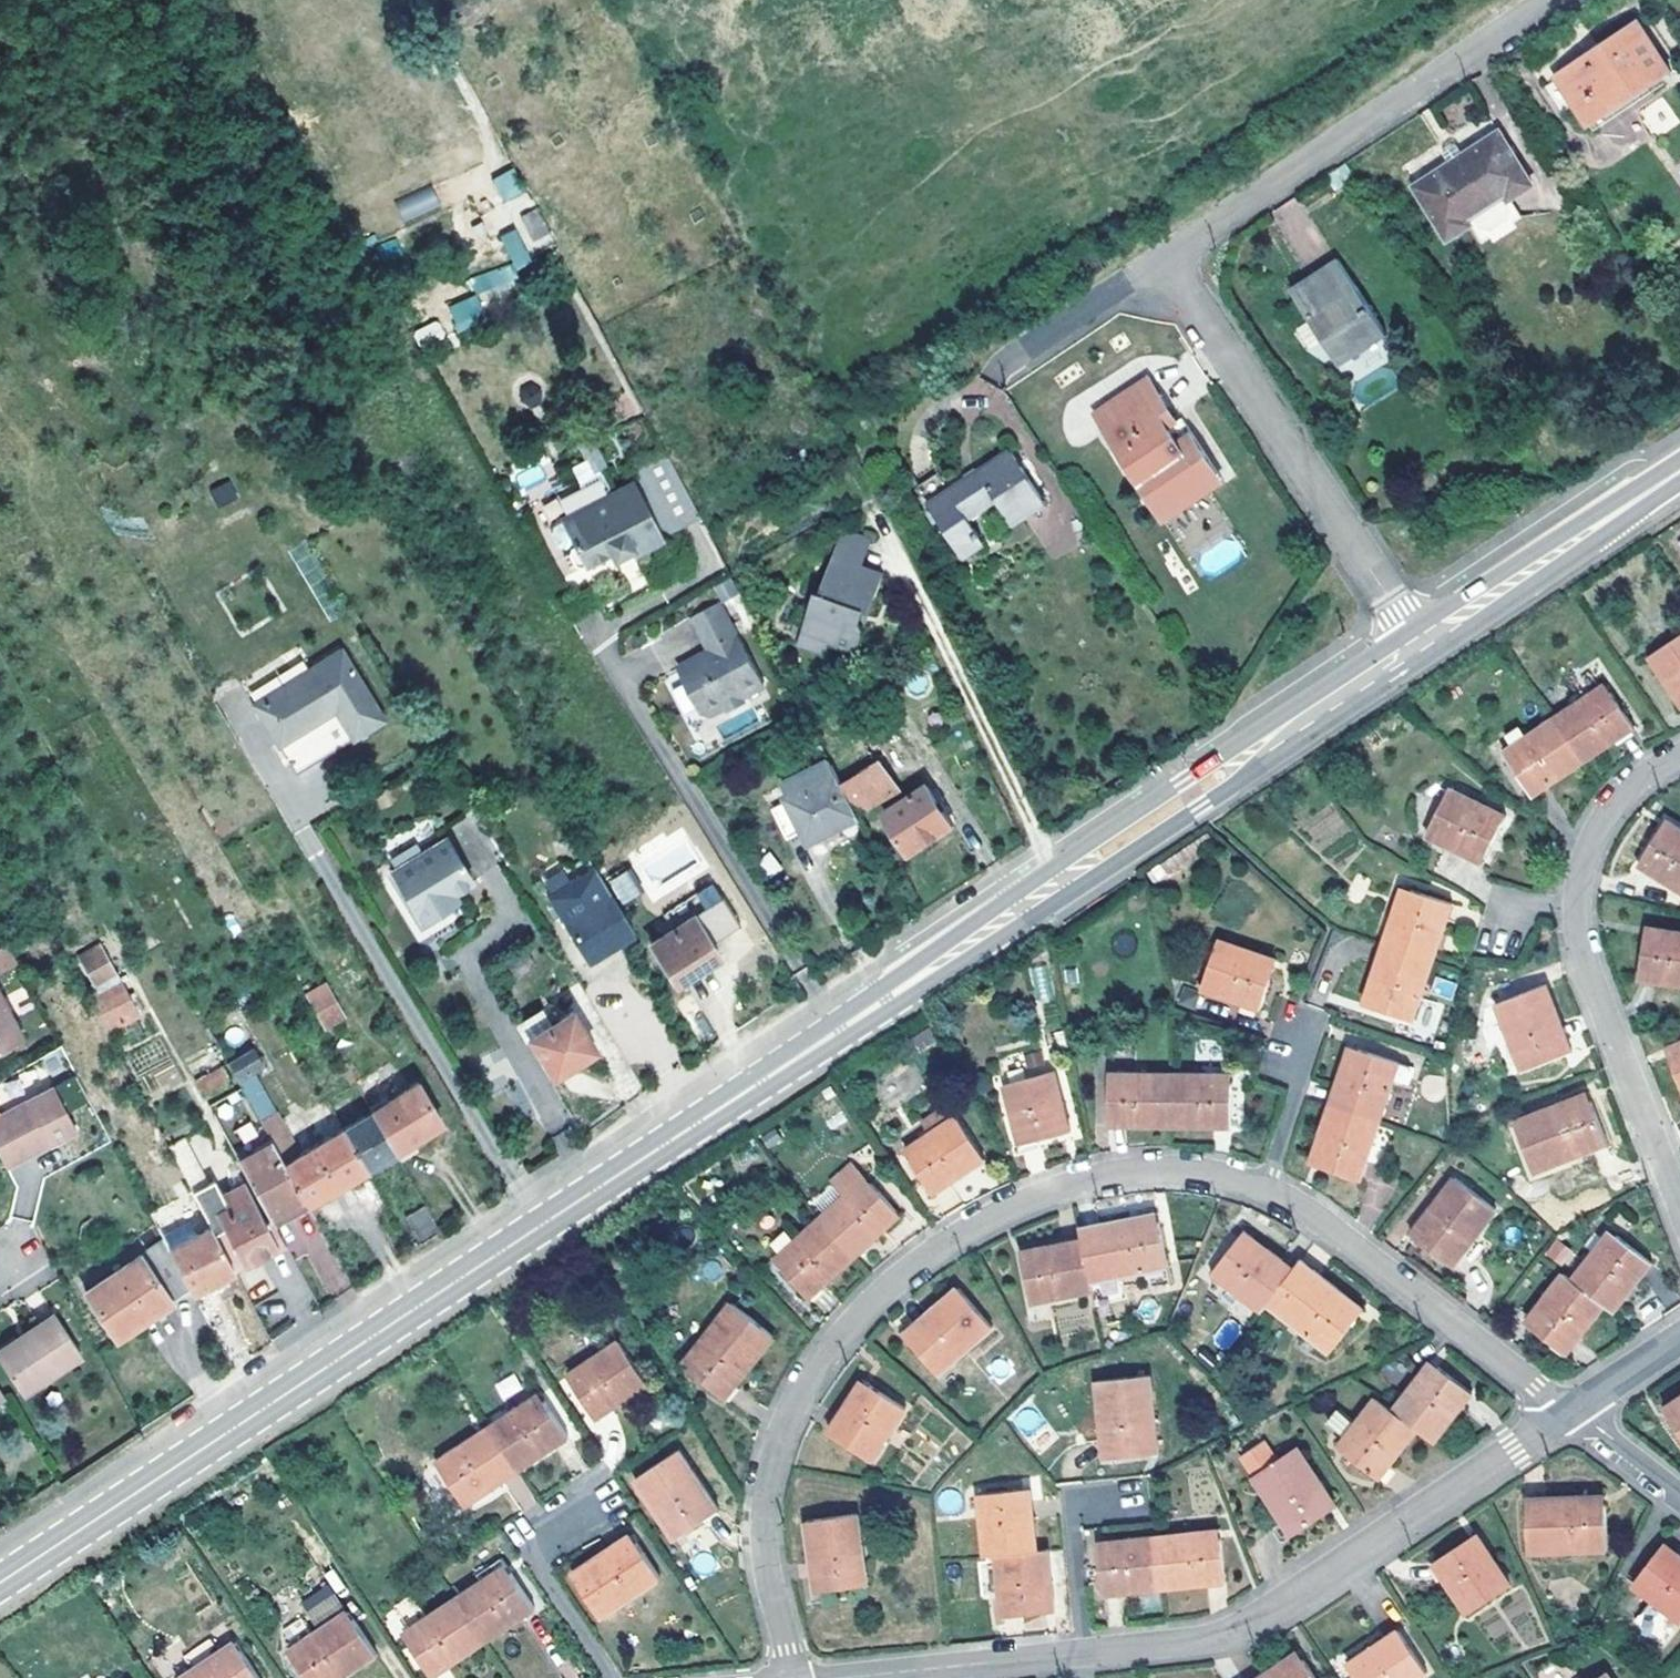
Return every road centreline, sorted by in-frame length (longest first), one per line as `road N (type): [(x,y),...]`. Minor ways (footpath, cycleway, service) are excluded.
road 1 (primary): [(1077,871),(0,1582)]
road 2 (residential): [(794,1677),(765,1554),(766,1488),(798,1397),(849,1325),(937,1249),(1049,1193),(1176,1171),(1265,1190)]
road 3 (residential): [(1083,1652),(1207,1640),(1252,1622),(1572,1410)]
road 4 (residential): [(1679,1210),(1585,957),(1576,898),(1582,864),(1608,813),(1649,773),(1679,758)]
road 5 (residential): [(1420,644),(1165,256)]
road 6 (residential): [(1552,0),(1165,256)]
road 7 (residential): [(1265,1190),(1330,1228),(1572,1410)]
road 8 (track): [(1061,882),(898,566)]
road 9 (primary): [(1679,472),(1420,644)]
road 10 (residential): [(841,1677),(1083,1652)]
road 11 (primary): [(1245,757),(1193,774),(1091,841),(1077,871)]
road 12 (primary): [(1077,871),(1107,869),(1200,806),(1245,757)]
road 13 (primary): [(1420,644),(1245,757)]
road 14 (residential): [(1165,256),(992,372)]
road 15 (residential): [(610,1677),(539,1564),(576,1513)]
road 16 (residential): [(1083,1652),(1070,1530),(1082,1510),(1111,1501)]
road 17 (residential): [(1265,1190),(1296,1092),(1293,1045)]
road 18 (residential): [(1679,1493),(1572,1410)]
road 19 (residential): [(1572,1410),(1679,1338)]

